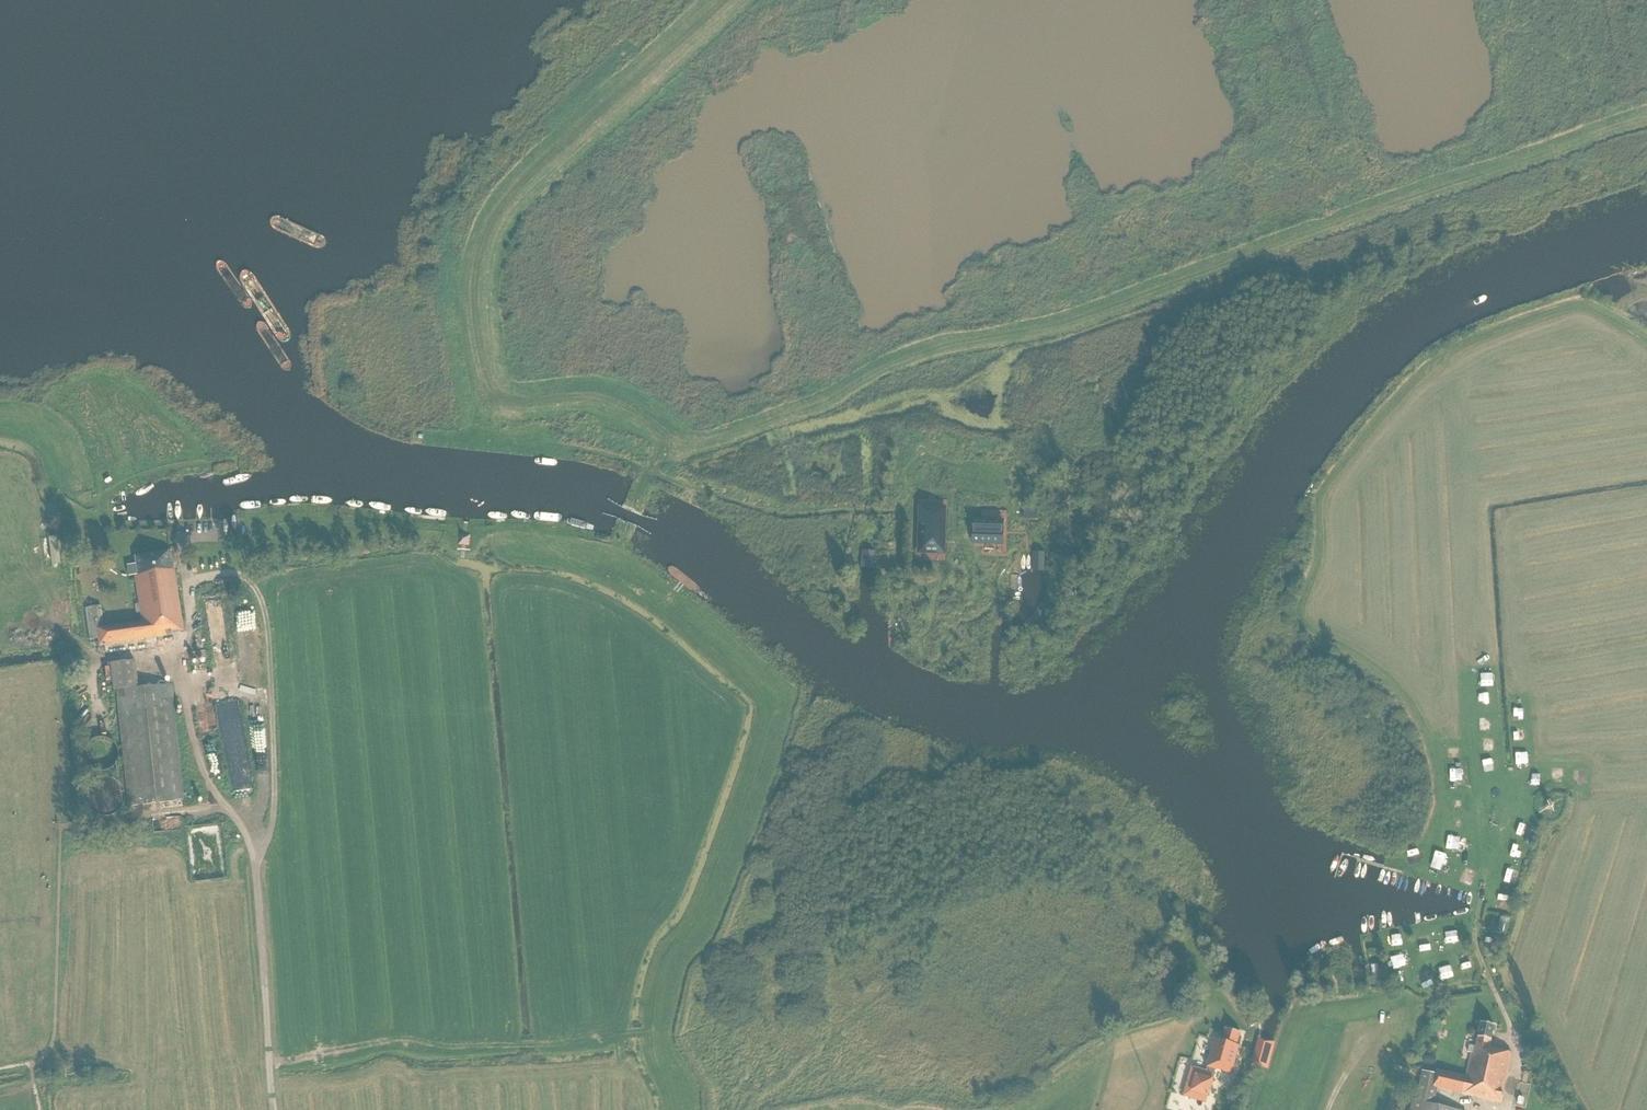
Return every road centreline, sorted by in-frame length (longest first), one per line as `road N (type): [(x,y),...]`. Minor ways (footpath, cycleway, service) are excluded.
road 1 (track): [(1646,119),(1084,318),(926,351),(823,400),(699,445),(661,437)]
road 2 (track): [(727,0),(553,154),(496,217),(474,268),(472,347),(496,409),(600,404),(661,437),(631,510)]
road 3 (track): [(185,580),(229,572),(259,593),(272,674),(273,789),(257,883)]

